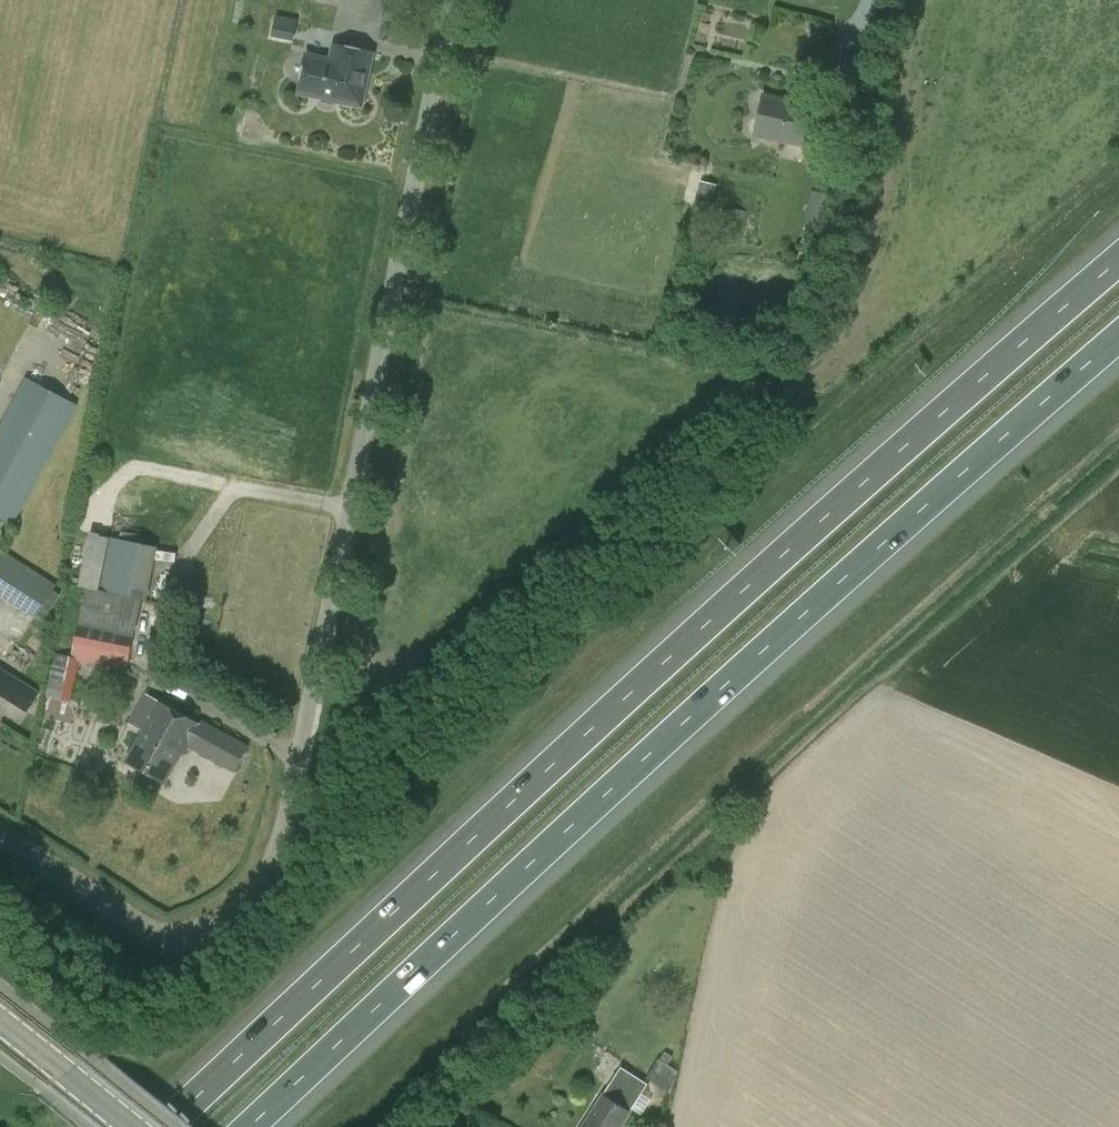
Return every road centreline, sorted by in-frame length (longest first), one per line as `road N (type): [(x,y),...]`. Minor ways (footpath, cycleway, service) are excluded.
road 1 (motorway): [(1118,254),(158,1126)]
road 2 (motorway): [(241,1126),(1118,337)]
road 3 (unclassified): [(170,937),(206,931),(245,904),(279,845),(451,0)]
road 4 (unclassified): [(170,937),(0,835)]

